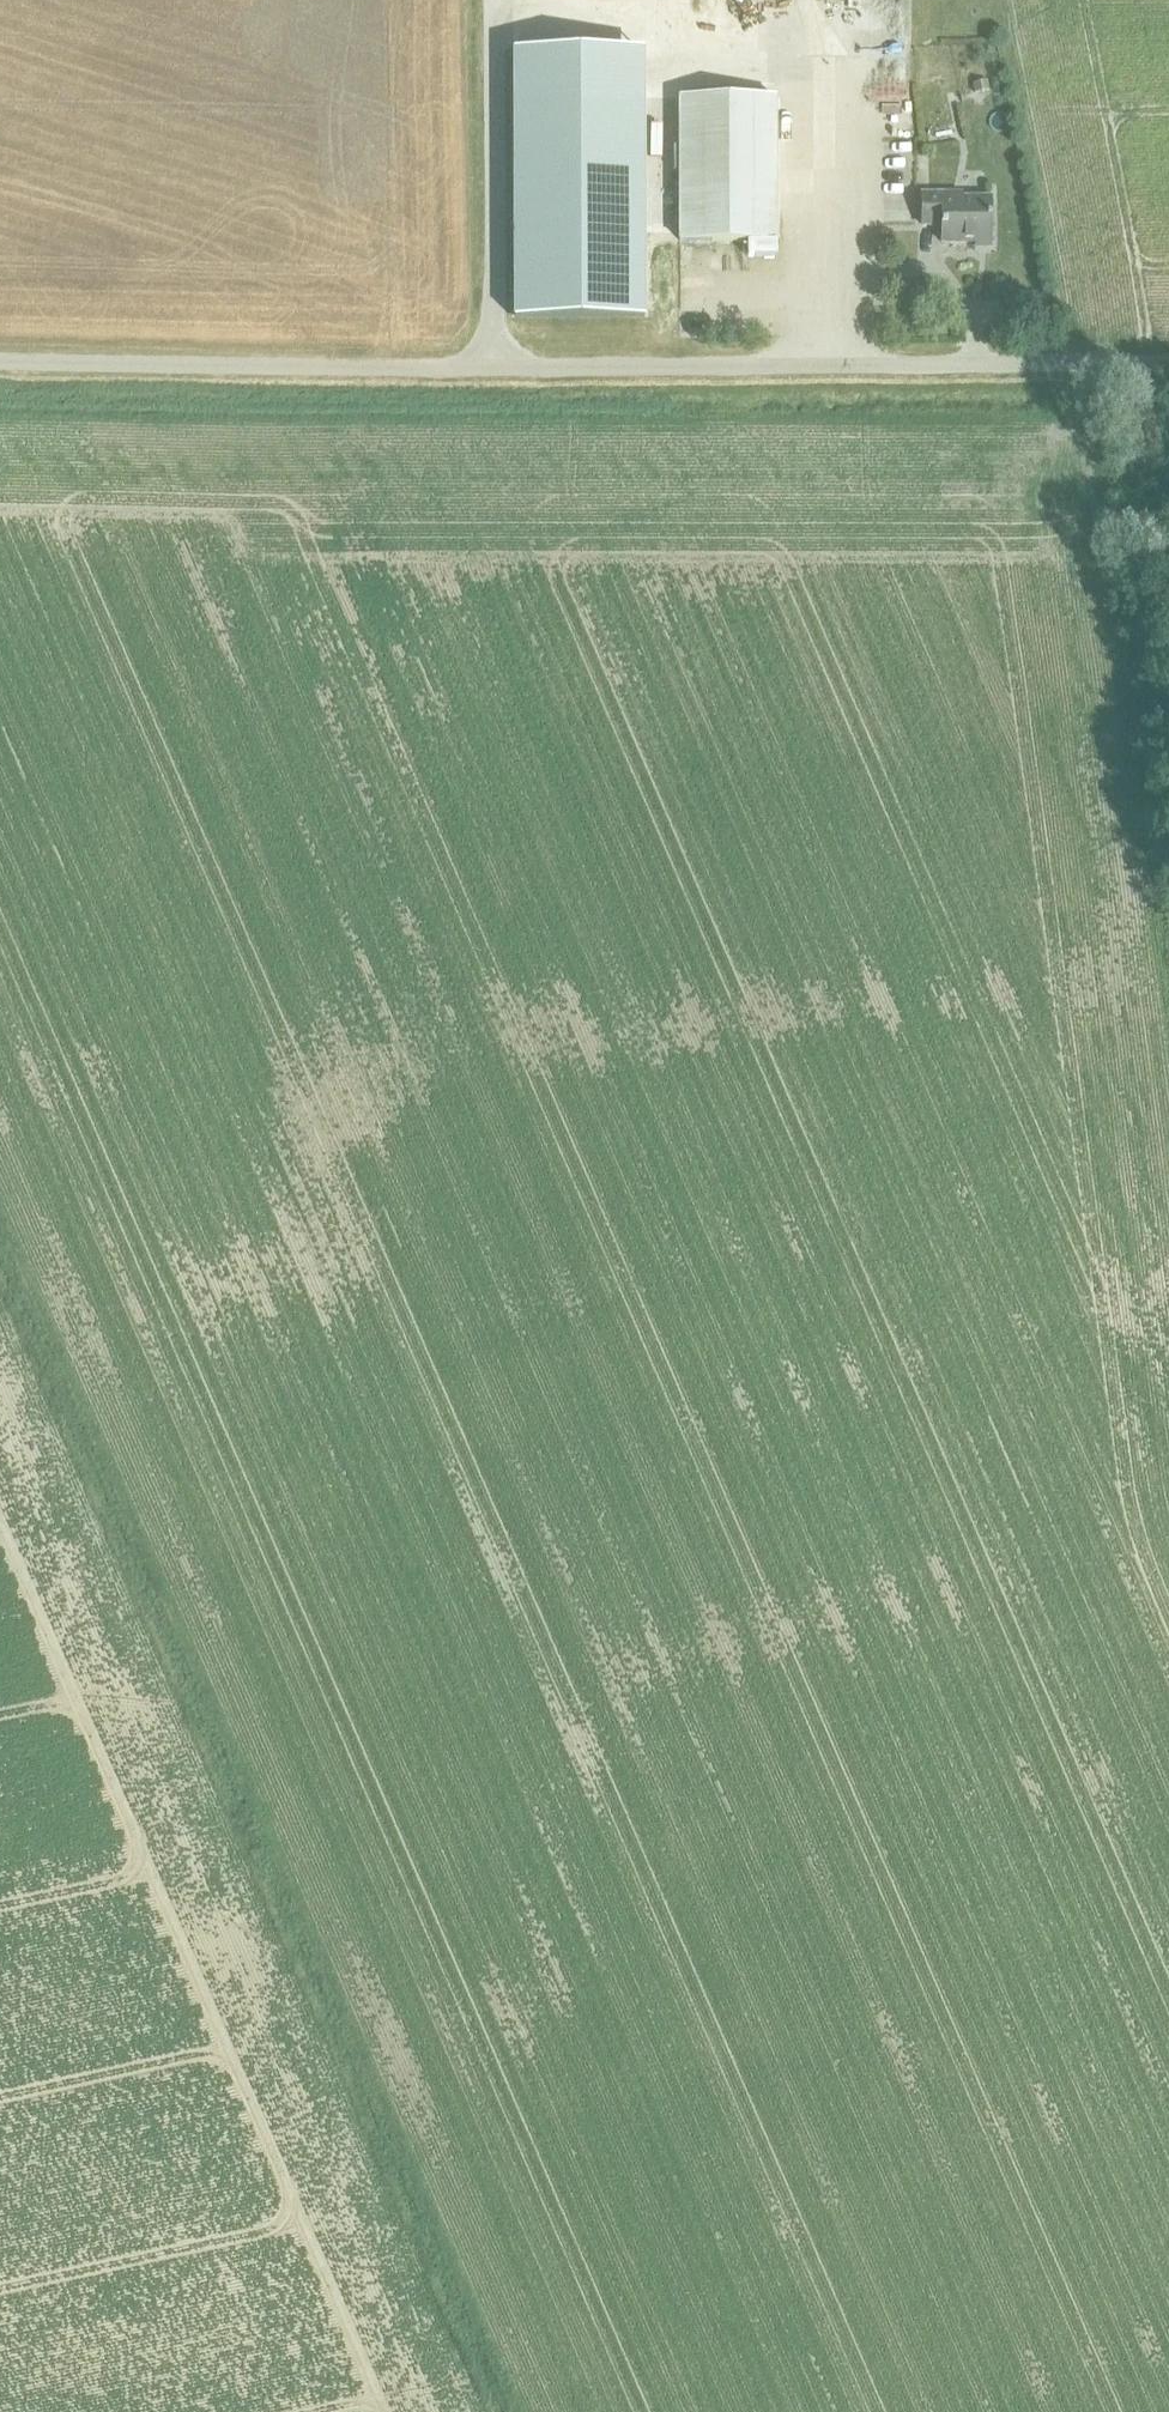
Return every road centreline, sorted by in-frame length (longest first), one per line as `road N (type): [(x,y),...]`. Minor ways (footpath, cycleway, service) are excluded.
road 1 (unclassified): [(1168,362),(490,369),(0,361)]

